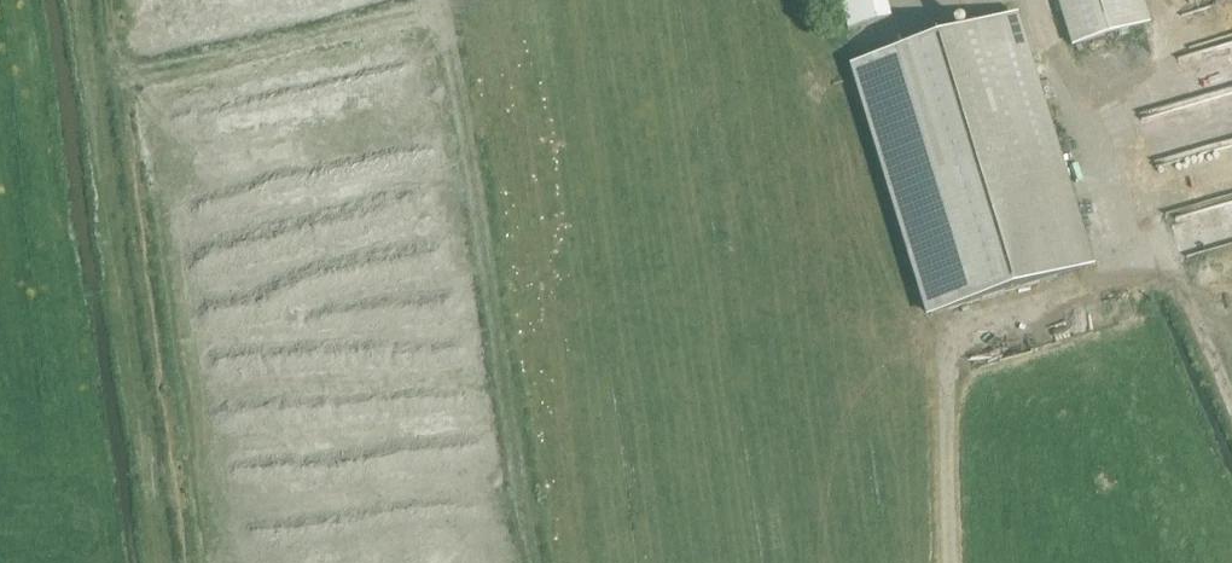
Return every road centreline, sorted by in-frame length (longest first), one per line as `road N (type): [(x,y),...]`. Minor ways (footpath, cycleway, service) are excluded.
road 1 (track): [(1156,260),(951,351),(952,562)]
road 2 (track): [(1156,260),(1029,0)]
road 3 (track): [(1231,415),(1156,260)]

